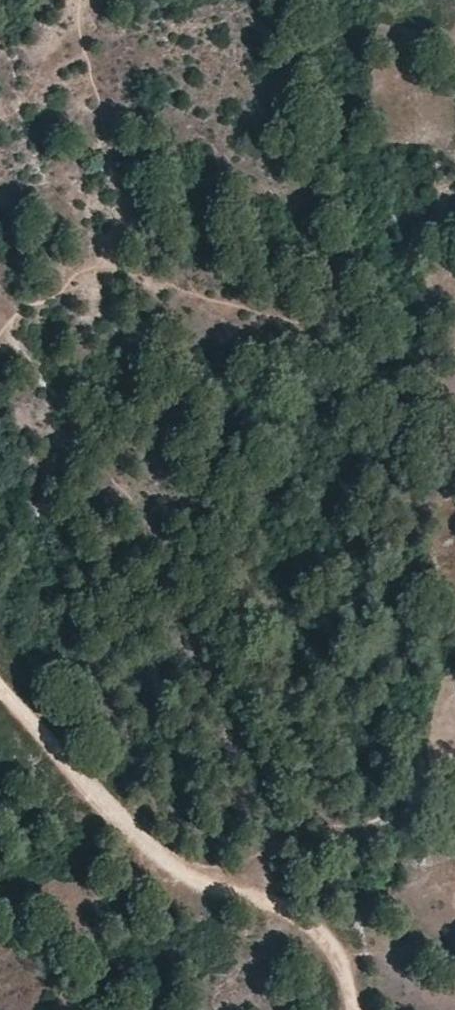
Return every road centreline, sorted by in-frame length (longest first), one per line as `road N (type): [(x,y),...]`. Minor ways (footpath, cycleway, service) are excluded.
road 1 (track): [(0,685),(169,867),(294,910),(324,932),(342,961),(349,1009)]

